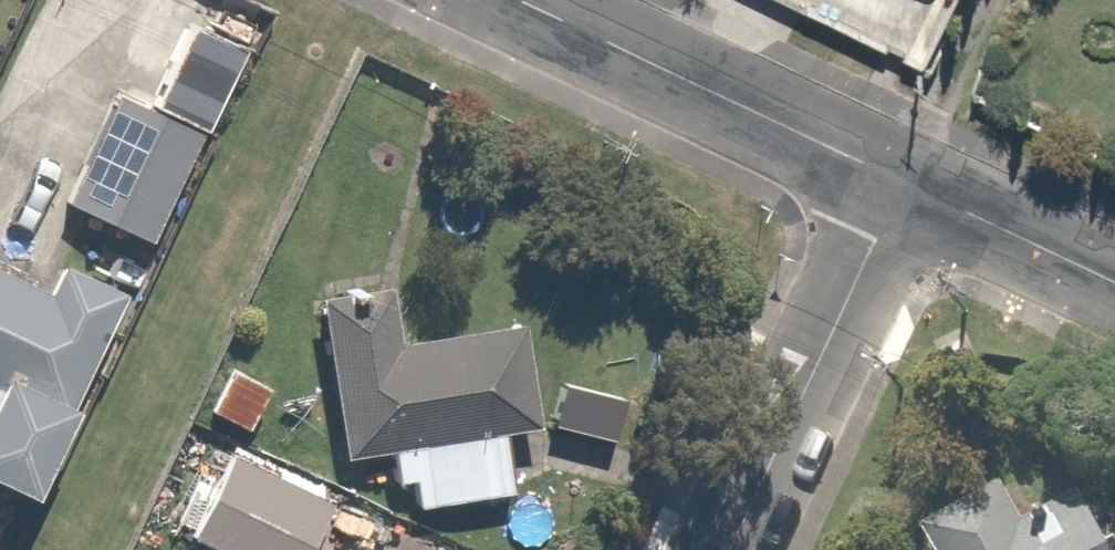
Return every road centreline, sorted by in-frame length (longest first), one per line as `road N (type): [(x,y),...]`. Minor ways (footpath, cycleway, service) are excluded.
road 1 (residential): [(523,0),(906,182)]
road 2 (residential): [(906,182),(728,549)]
road 3 (residential): [(906,182),(1114,282)]

